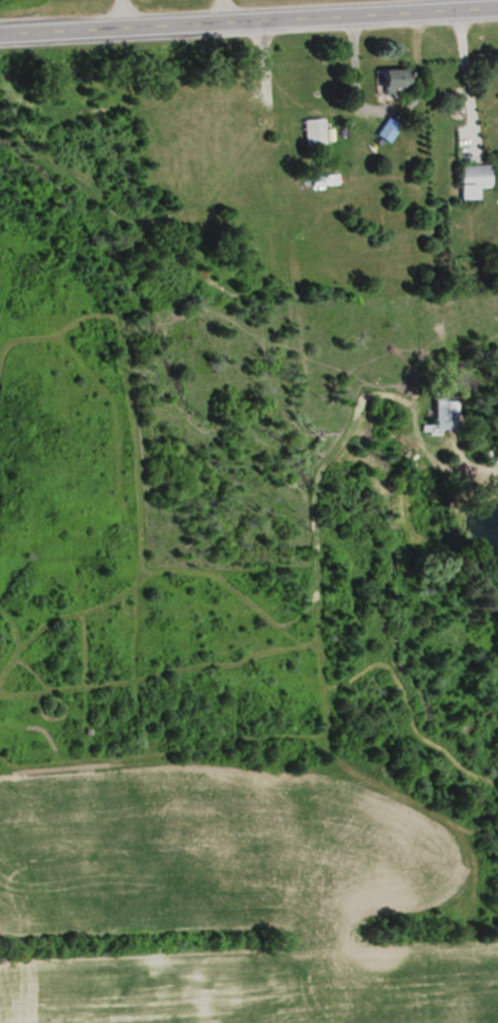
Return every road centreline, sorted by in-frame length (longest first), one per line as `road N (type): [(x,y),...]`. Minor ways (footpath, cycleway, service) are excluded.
road 1 (tertiary): [(0,33),(497,5)]

